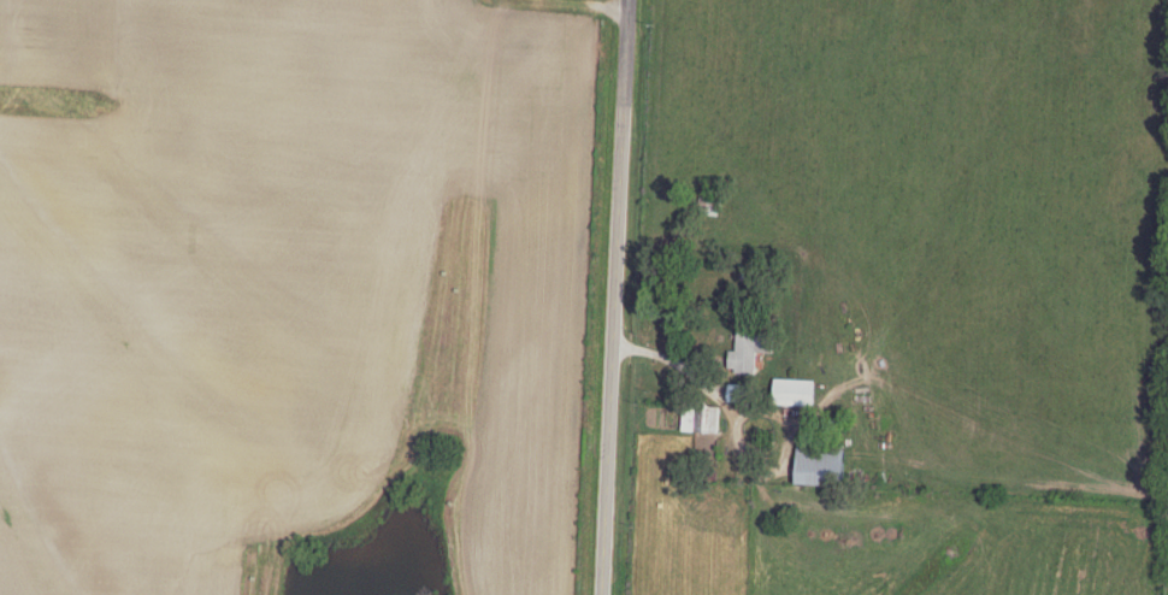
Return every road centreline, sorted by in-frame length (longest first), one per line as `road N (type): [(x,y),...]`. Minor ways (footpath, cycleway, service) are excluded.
road 1 (secondary): [(601,594),(628,0)]

